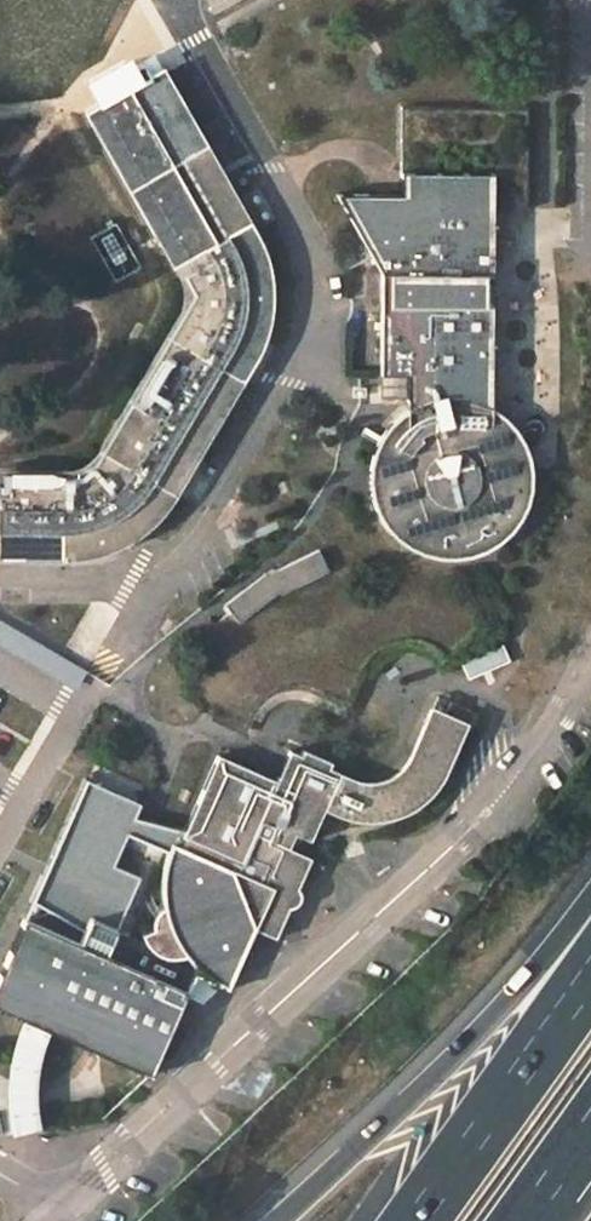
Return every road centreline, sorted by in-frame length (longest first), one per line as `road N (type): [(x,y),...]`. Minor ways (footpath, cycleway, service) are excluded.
road 1 (motorway): [(590,918),(558,941),(455,1055),(276,1220)]
road 2 (motorway): [(590,973),(413,1220)]

